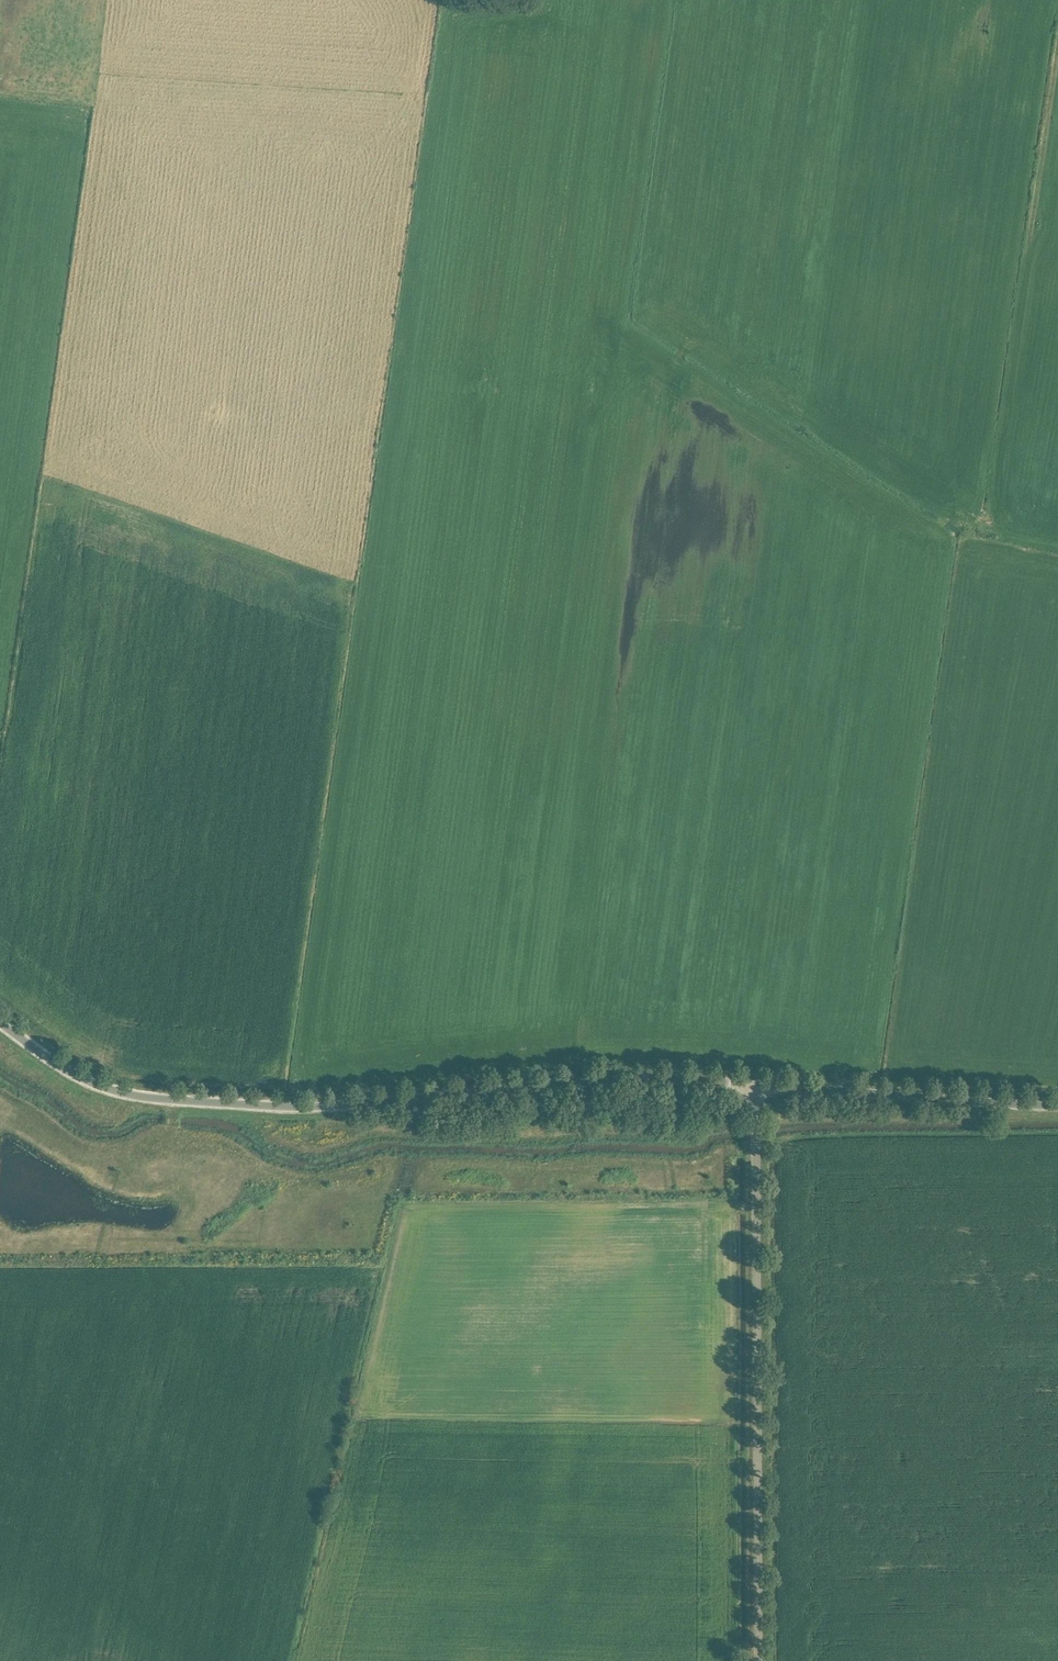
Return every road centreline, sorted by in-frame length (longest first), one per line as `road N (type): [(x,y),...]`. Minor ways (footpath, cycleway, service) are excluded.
road 1 (unclassified): [(756,1084),(641,1078),(324,1106),(150,1098),(81,1078),(0,1023)]
road 2 (unclassified): [(759,1660),(756,1084)]
road 3 (unclassified): [(1057,1105),(756,1084)]

